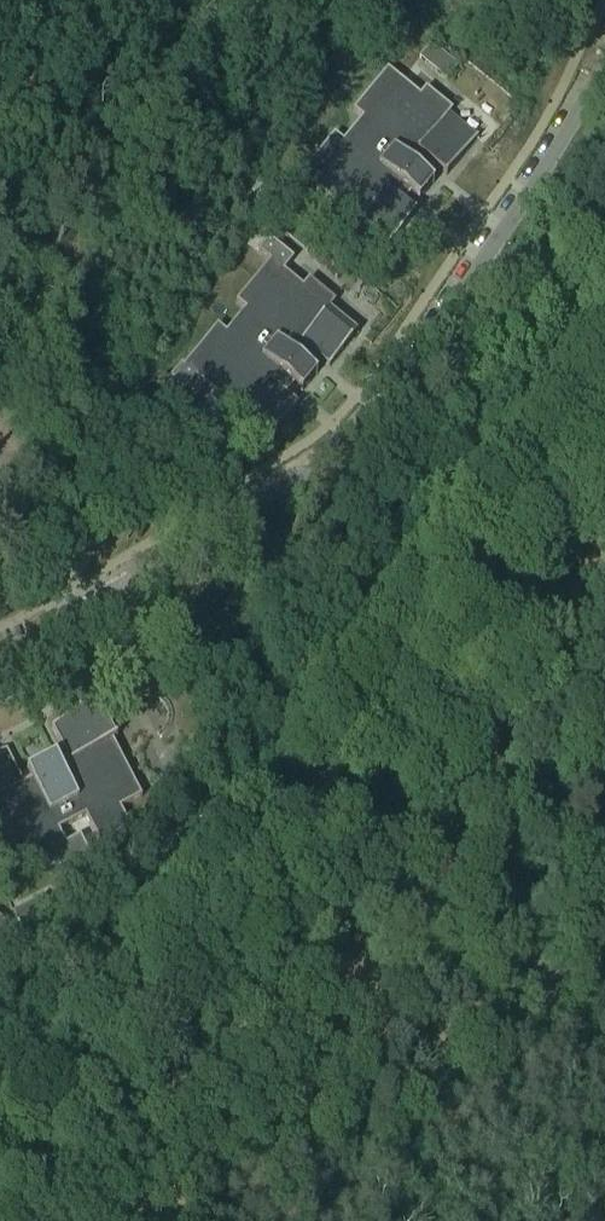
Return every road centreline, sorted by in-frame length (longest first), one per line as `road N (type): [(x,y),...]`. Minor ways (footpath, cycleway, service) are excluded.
road 1 (residential): [(0,652),(225,532),(330,458),(415,365),(604,69)]

